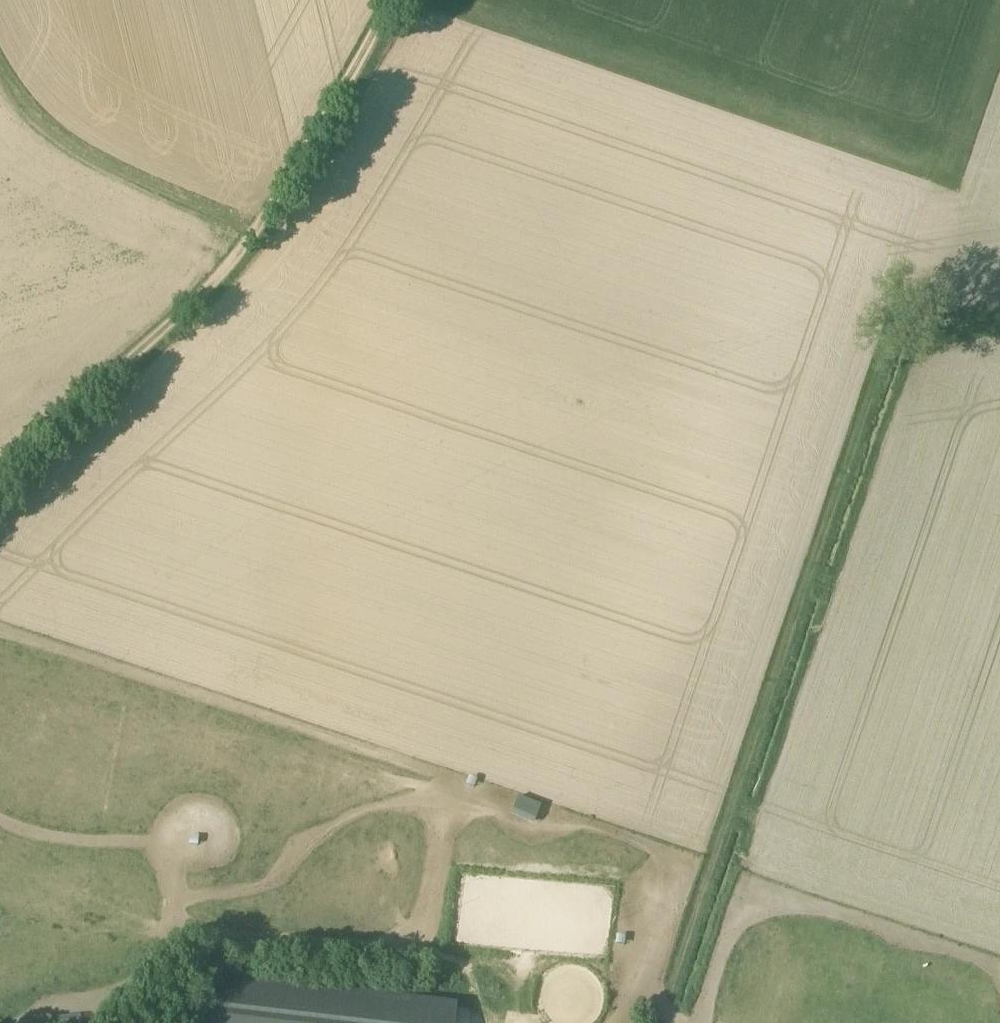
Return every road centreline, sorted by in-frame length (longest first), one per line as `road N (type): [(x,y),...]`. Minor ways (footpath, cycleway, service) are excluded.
road 1 (track): [(884,349),(657,1022)]
road 2 (track): [(0,484),(161,330),(251,229),(402,0)]
road 3 (track): [(0,59),(14,91),(90,157),(251,229)]

